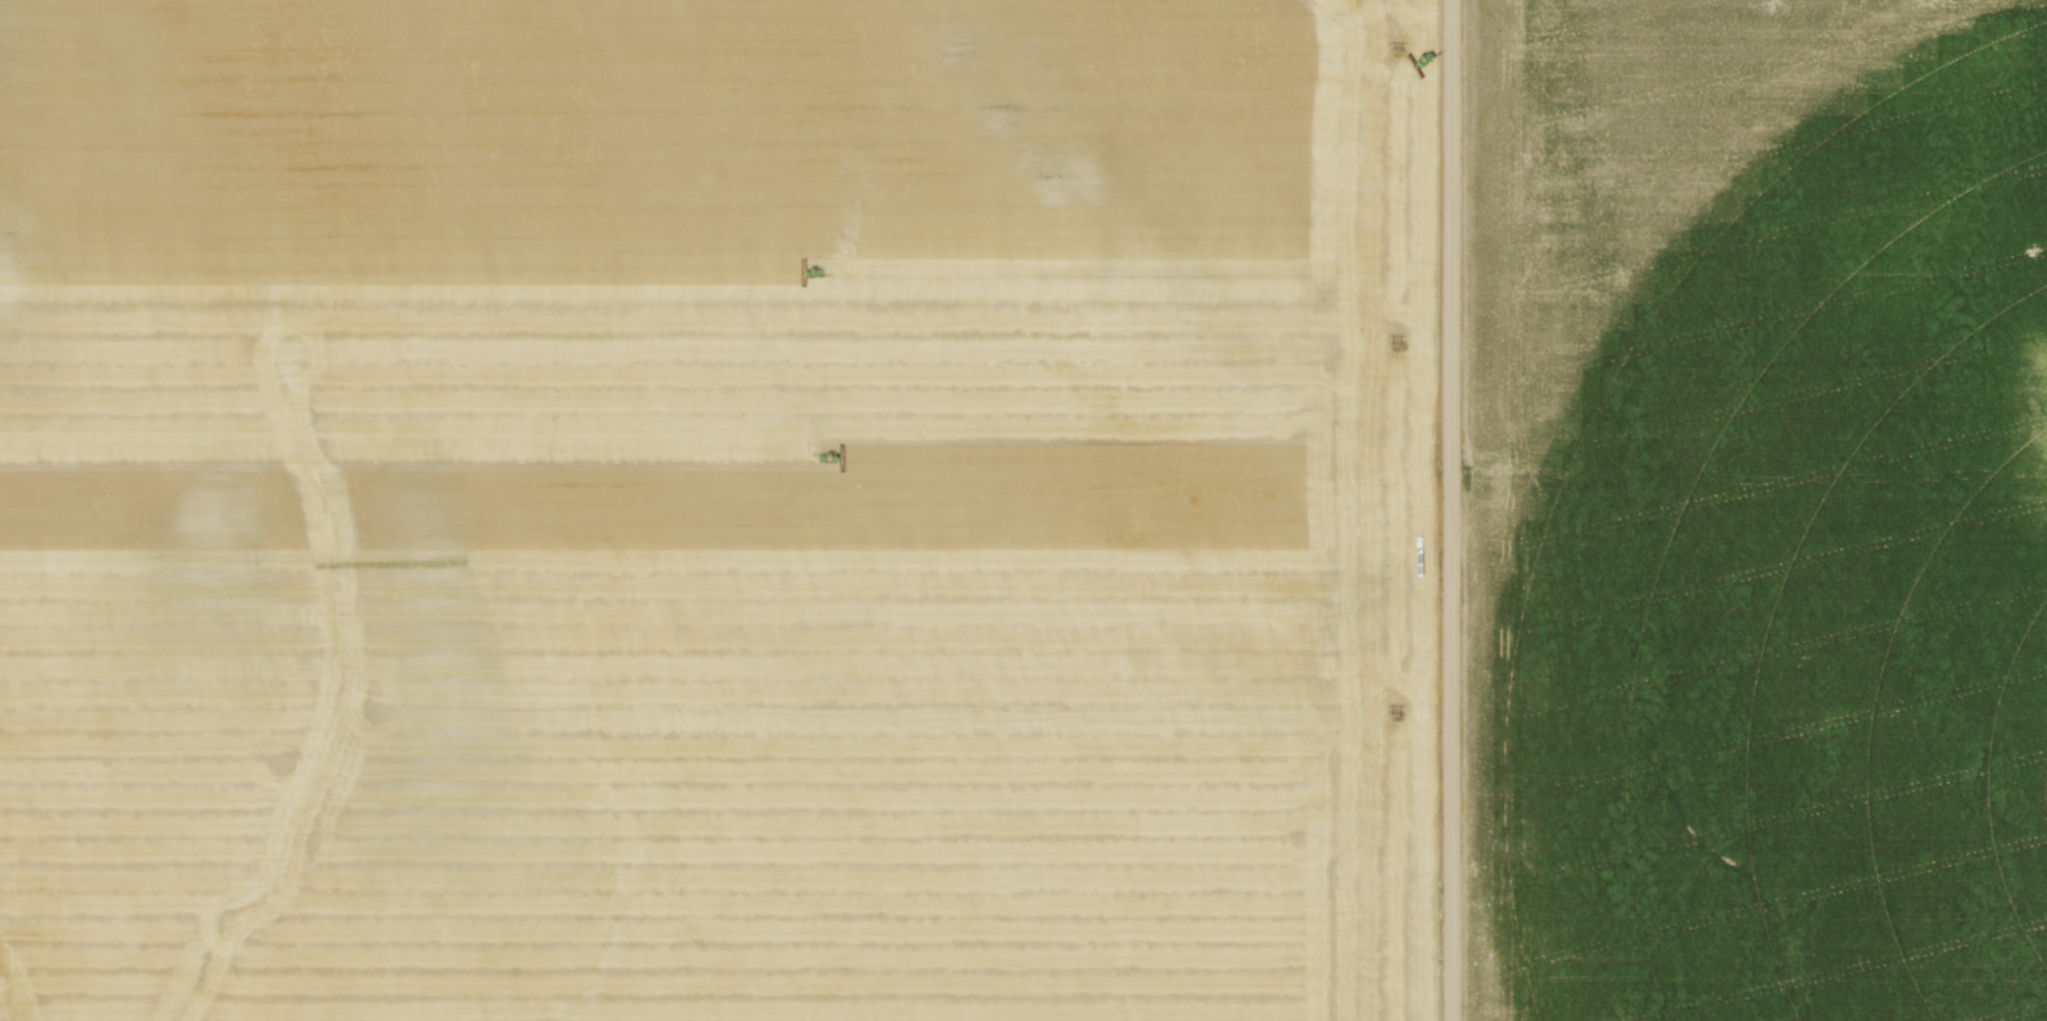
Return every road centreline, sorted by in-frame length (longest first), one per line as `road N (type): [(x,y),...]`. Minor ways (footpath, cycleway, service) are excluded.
road 1 (residential): [(1452,1020),(1452,0)]

